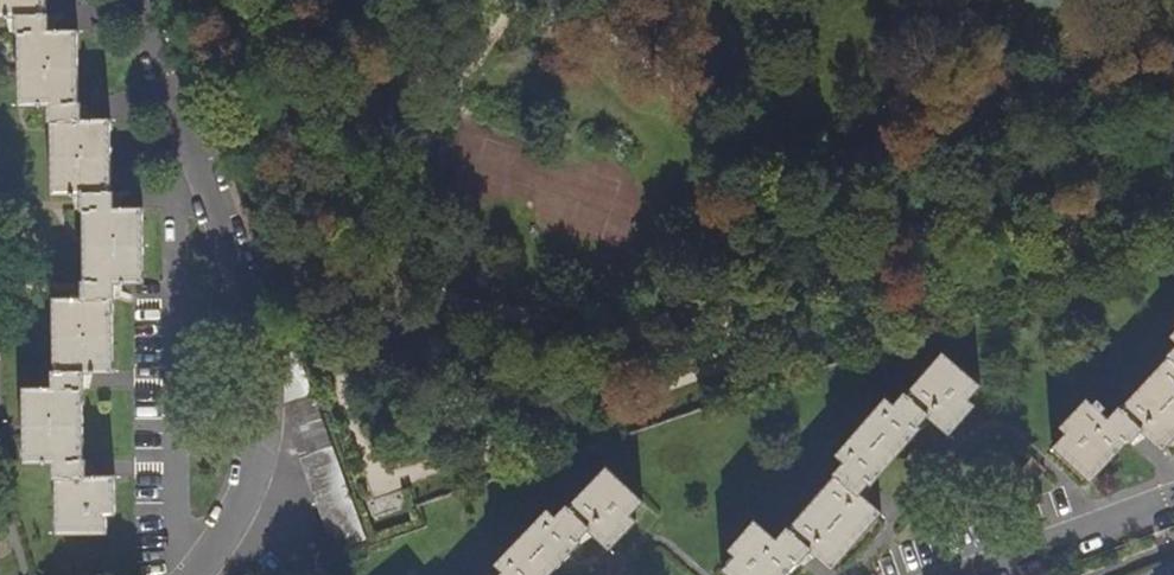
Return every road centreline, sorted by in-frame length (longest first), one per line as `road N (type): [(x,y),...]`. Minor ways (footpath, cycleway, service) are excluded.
road 1 (residential): [(140,0),(259,326),(257,445),(226,530),(182,574)]
road 2 (residential): [(971,574),(1173,502)]

